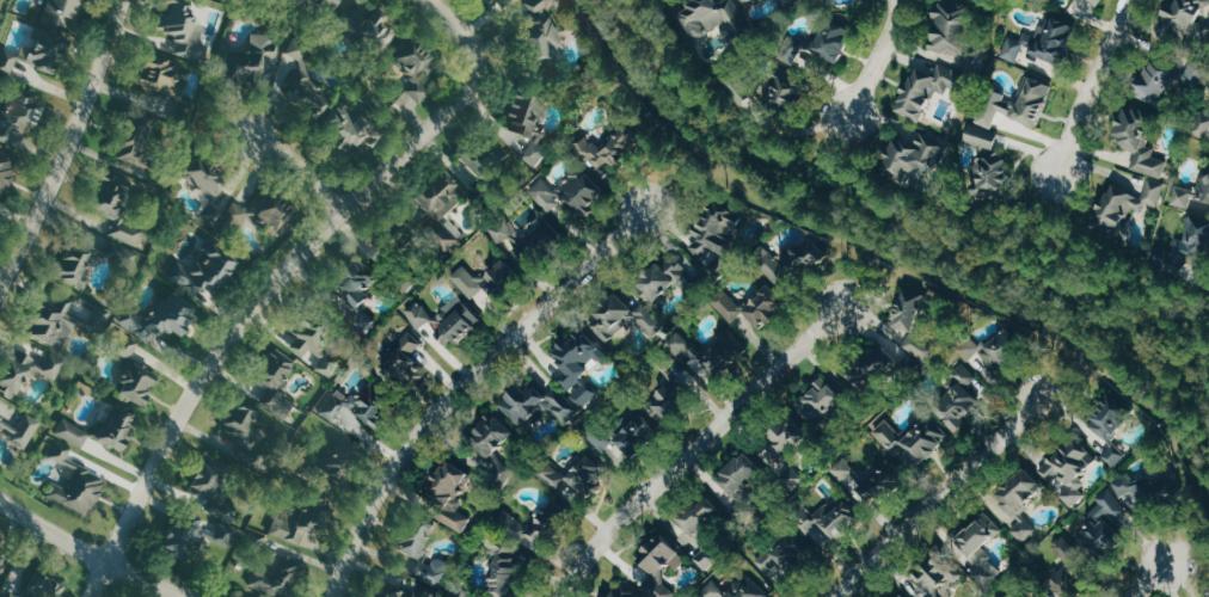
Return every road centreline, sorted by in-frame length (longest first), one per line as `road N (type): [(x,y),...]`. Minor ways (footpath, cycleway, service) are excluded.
road 1 (residential): [(477,51),(474,80),(460,98),(256,304),(177,425),(95,596)]
road 2 (residential): [(336,596),(357,536),(423,426),(646,209)]
road 3 (residential): [(558,596),(565,579),(649,492),(839,307)]
road 4 (residential): [(0,284),(70,142),(122,0)]
road 5 (residential): [(837,596),(1043,398)]
road 6 (residential): [(198,596),(112,564),(0,497)]
road 7 (residential): [(1127,0),(1058,170)]
road 8 (residential): [(895,0),(890,35),(851,112)]

